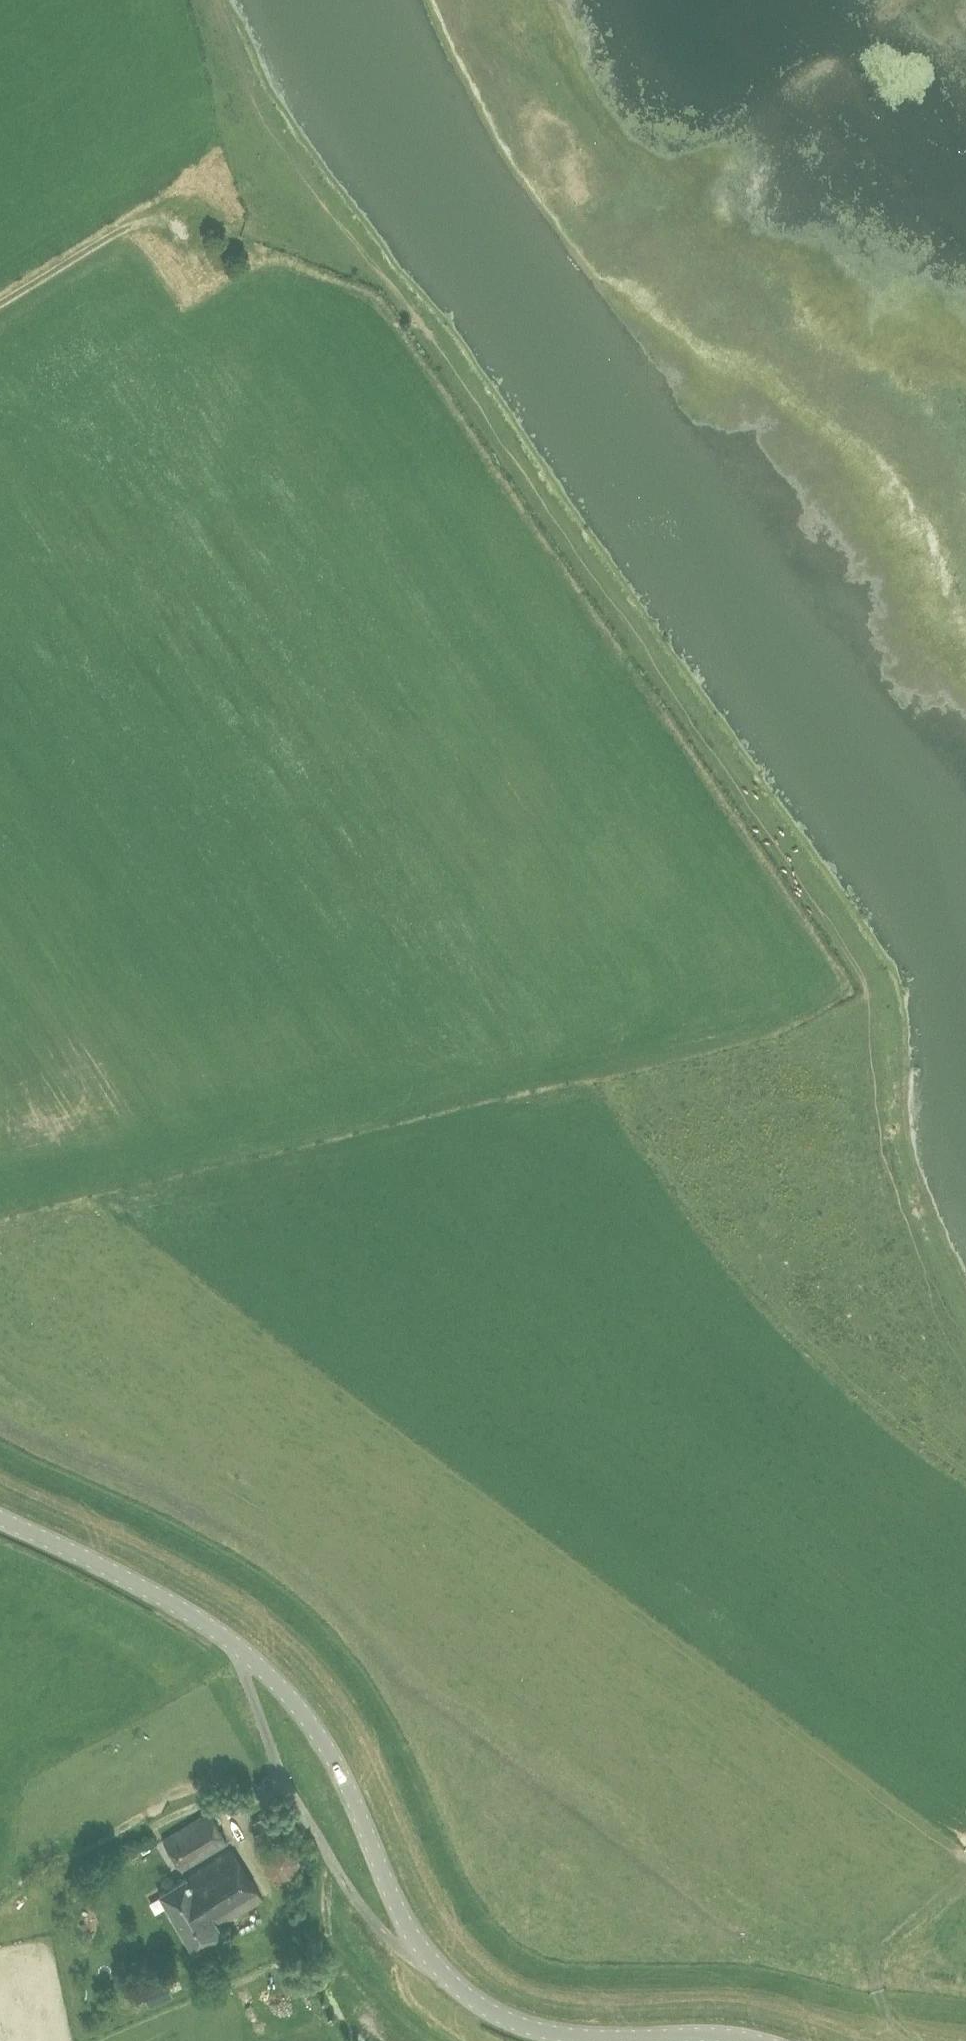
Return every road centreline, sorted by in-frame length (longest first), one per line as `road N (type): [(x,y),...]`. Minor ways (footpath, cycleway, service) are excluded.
road 1 (tertiary): [(530,2040),(499,2028),(427,1963),(344,1784),(272,1681),(235,1647),(0,1522)]

